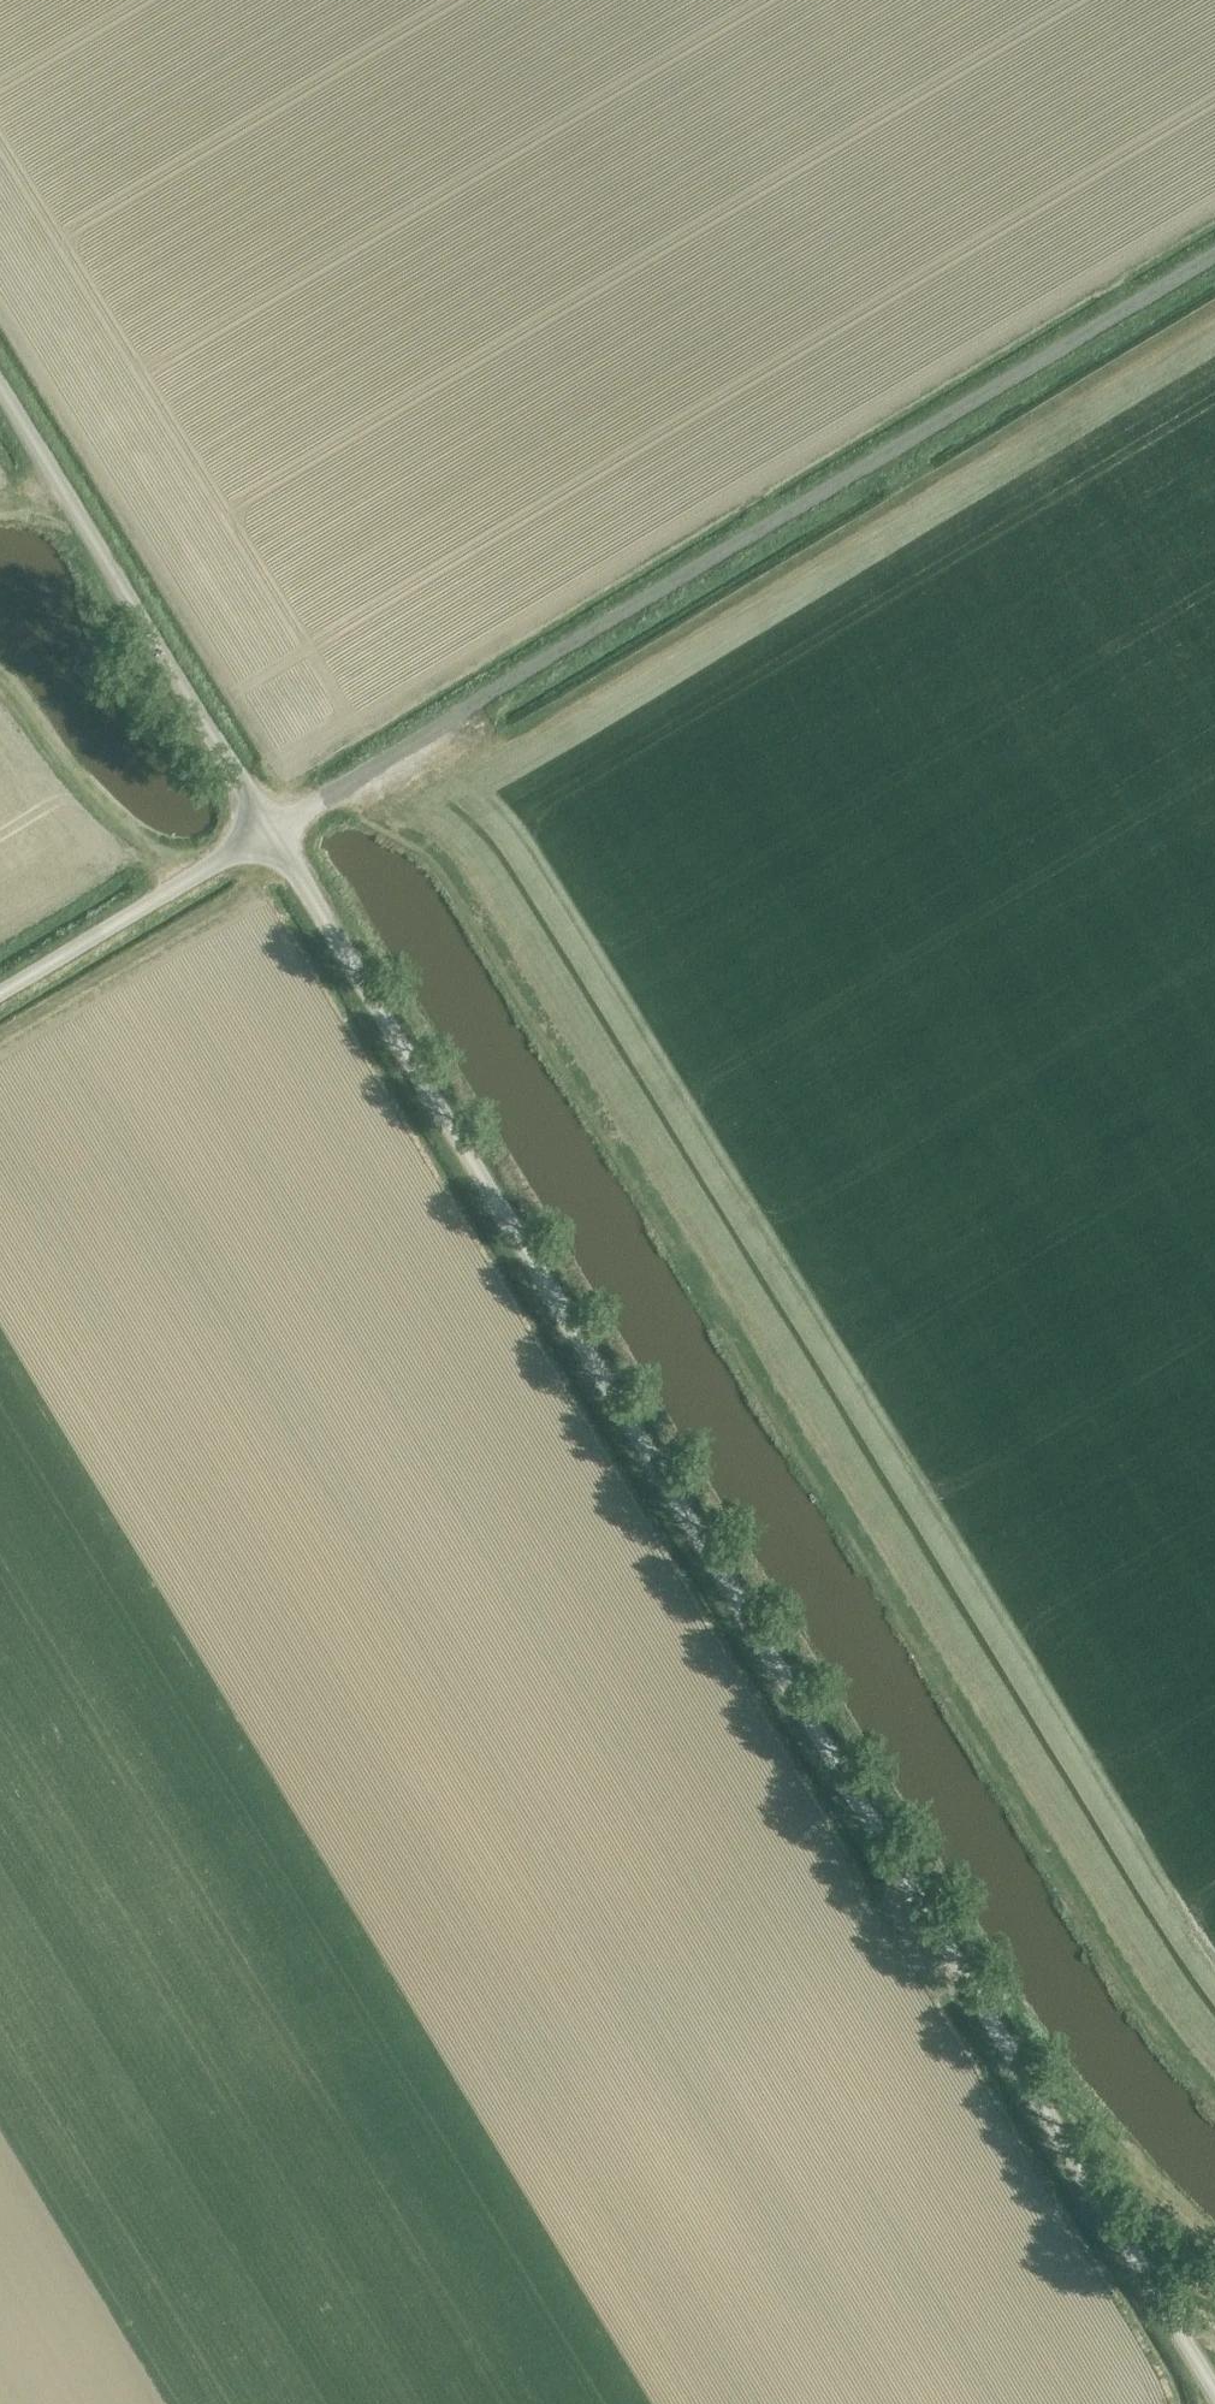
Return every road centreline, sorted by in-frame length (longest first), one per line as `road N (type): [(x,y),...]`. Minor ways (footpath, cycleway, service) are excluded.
road 1 (unclassified): [(1214,2390),(269,830)]
road 2 (unclassified): [(269,830),(1214,256)]
road 3 (unclassified): [(269,830),(0,386)]
road 4 (unclassified): [(0,992),(269,830)]

